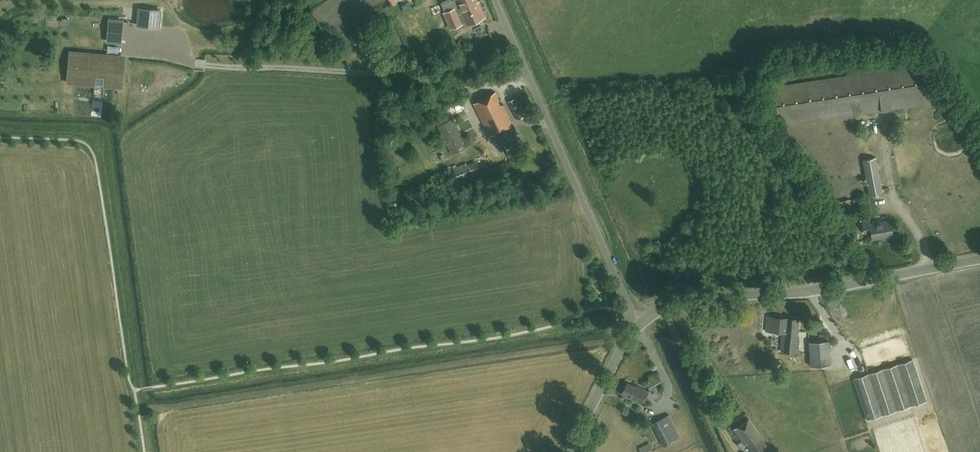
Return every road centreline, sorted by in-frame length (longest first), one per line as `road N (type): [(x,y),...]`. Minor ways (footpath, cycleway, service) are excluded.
road 1 (unclassified): [(638,324),(495,0)]
road 2 (tertiary): [(638,324),(676,300),(819,291),(979,259)]
road 3 (tertiary): [(568,451),(638,324)]

